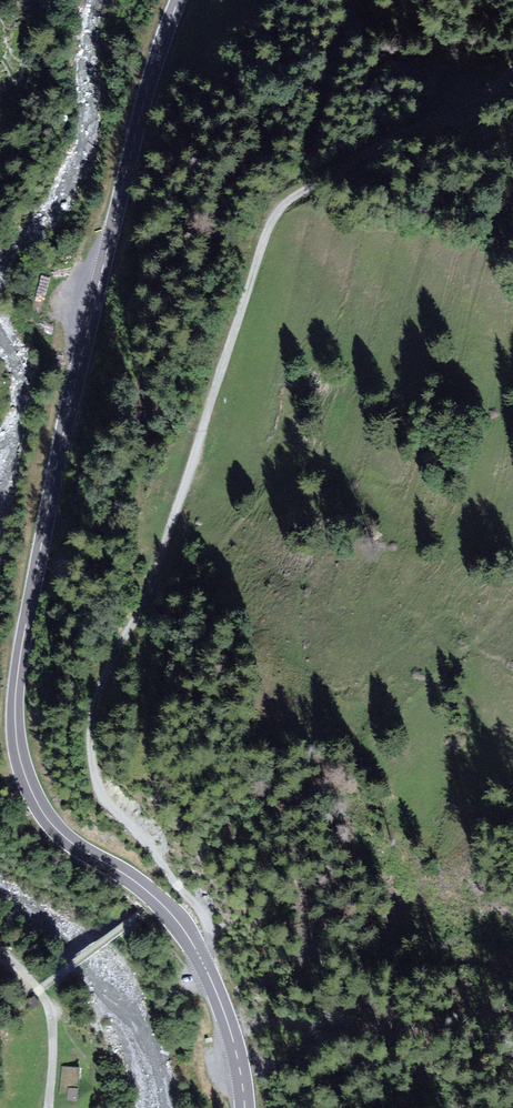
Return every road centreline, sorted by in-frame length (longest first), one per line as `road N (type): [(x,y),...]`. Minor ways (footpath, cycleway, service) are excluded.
road 1 (tertiary): [(179,0),(119,207),(54,488),(17,697),(17,736),(34,796),(65,837),(151,892),(183,929),(226,1018),(245,1107)]
road 2 (track): [(201,958),(212,939),(199,906),(104,796),(93,745),(110,661),(155,582),(218,377),(284,203),(497,85),(512,67)]
road 3 (track): [(40,990),(53,1026),(49,1107)]

